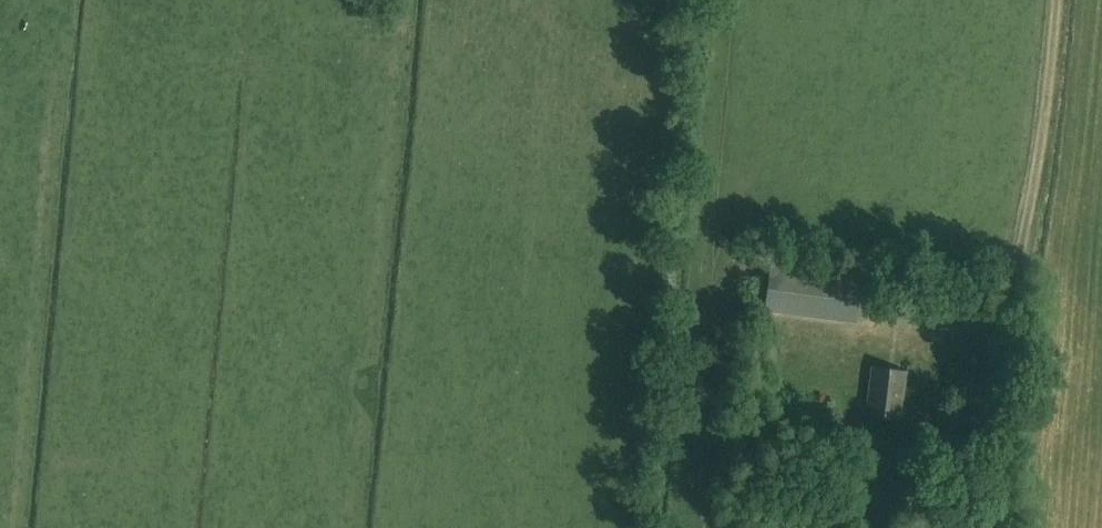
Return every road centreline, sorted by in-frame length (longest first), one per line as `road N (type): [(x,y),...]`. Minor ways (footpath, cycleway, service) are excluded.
road 1 (track): [(1056,0),(1004,527)]

